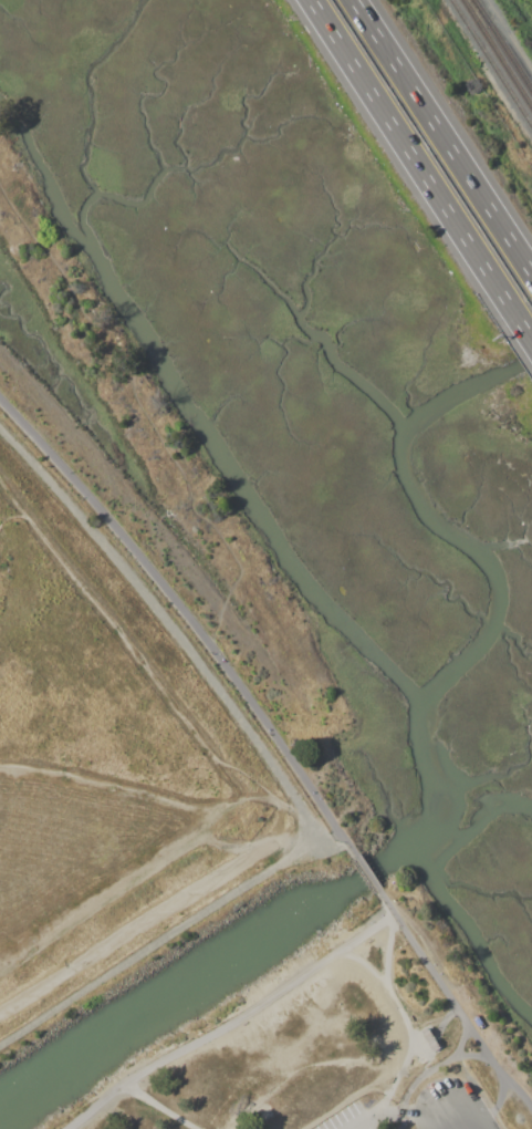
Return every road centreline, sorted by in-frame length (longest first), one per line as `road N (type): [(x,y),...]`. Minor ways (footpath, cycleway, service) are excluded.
road 1 (motorway): [(310,0),(531,343)]
road 2 (motorway): [(531,276),(353,0)]

